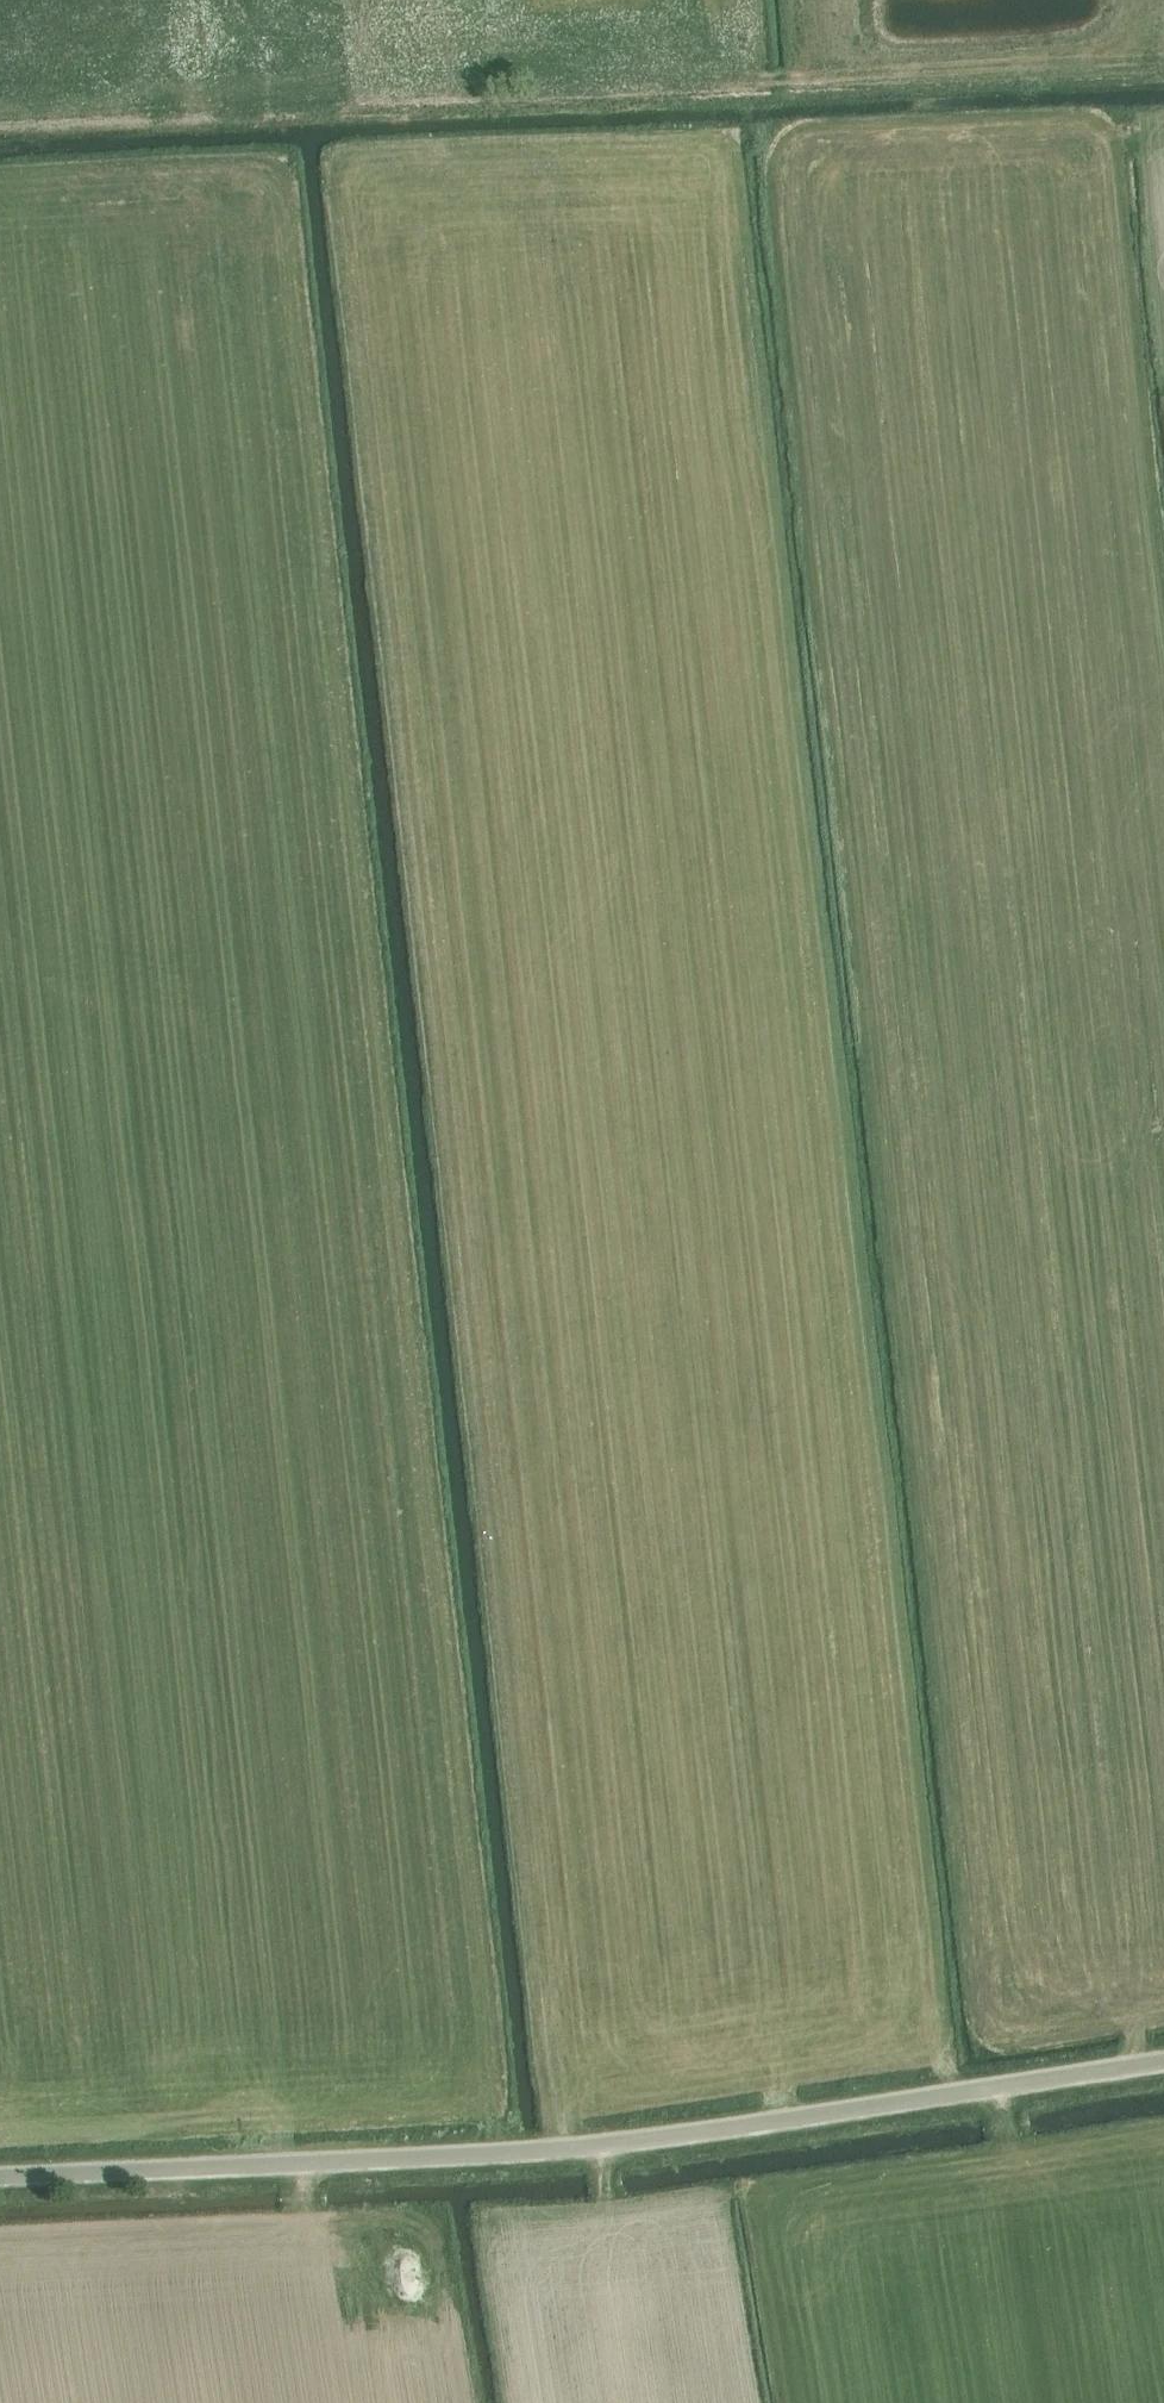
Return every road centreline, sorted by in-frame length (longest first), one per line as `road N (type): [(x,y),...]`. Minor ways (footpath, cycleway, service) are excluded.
road 1 (unclassified): [(0,2176),(565,2150),(1163,2062)]

